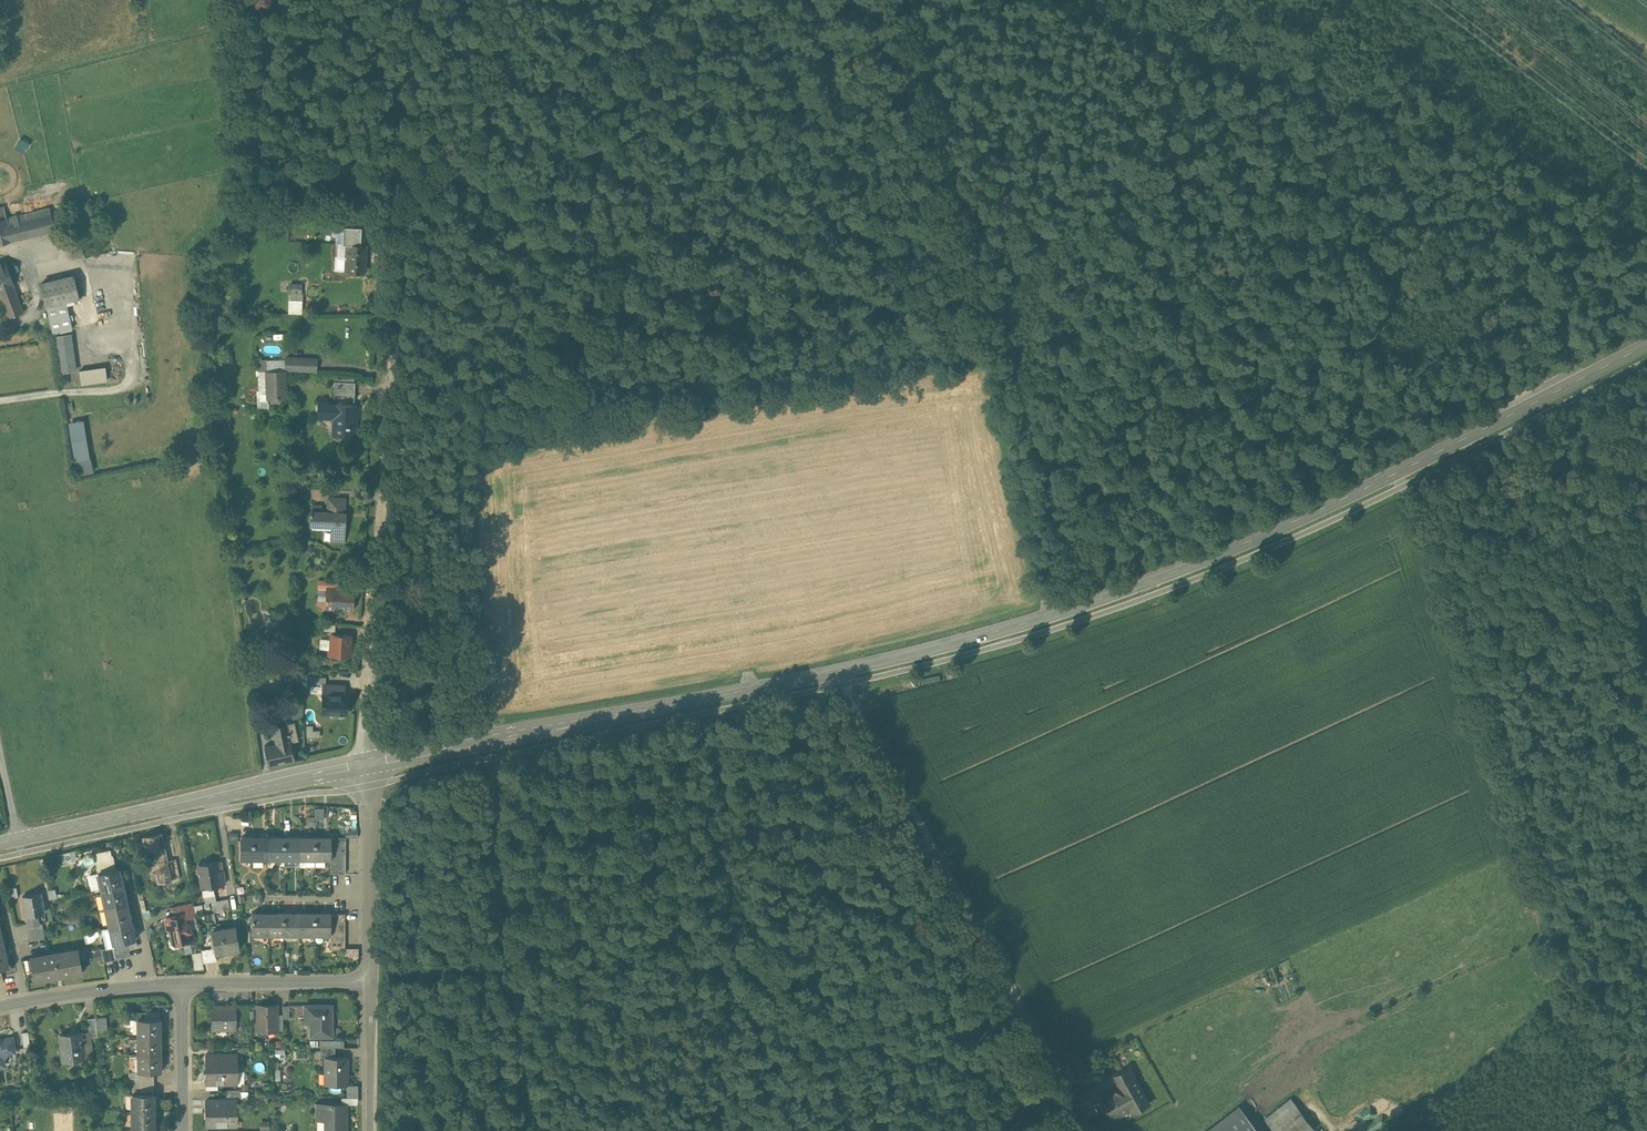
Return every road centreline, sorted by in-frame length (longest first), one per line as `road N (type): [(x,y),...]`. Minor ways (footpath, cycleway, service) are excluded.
road 1 (secondary): [(365,763),(838,670),(1052,614),(1275,530),(1646,345)]
road 2 (track): [(1408,72),(1372,115),(1060,589),(1048,594),(1052,614)]
road 3 (residential): [(401,231),(365,763)]
road 4 (track): [(1170,425),(1101,401),(1089,381),(1146,0)]
road 5 (track): [(1646,918),(1570,694),(1580,635),(1604,611),(1646,592)]
road 6 (secondary): [(21,839),(365,763)]
road 7 (track): [(412,0),(401,231)]
road 8 (residential): [(365,763),(373,984)]
road 9 (residential): [(0,1005),(186,982)]
road 10 (residential): [(186,982),(373,984)]
road 11 (residential): [(186,982),(186,1130)]
road 12 (residential): [(373,984),(371,1130)]
road 13 (track): [(402,204),(258,202)]

